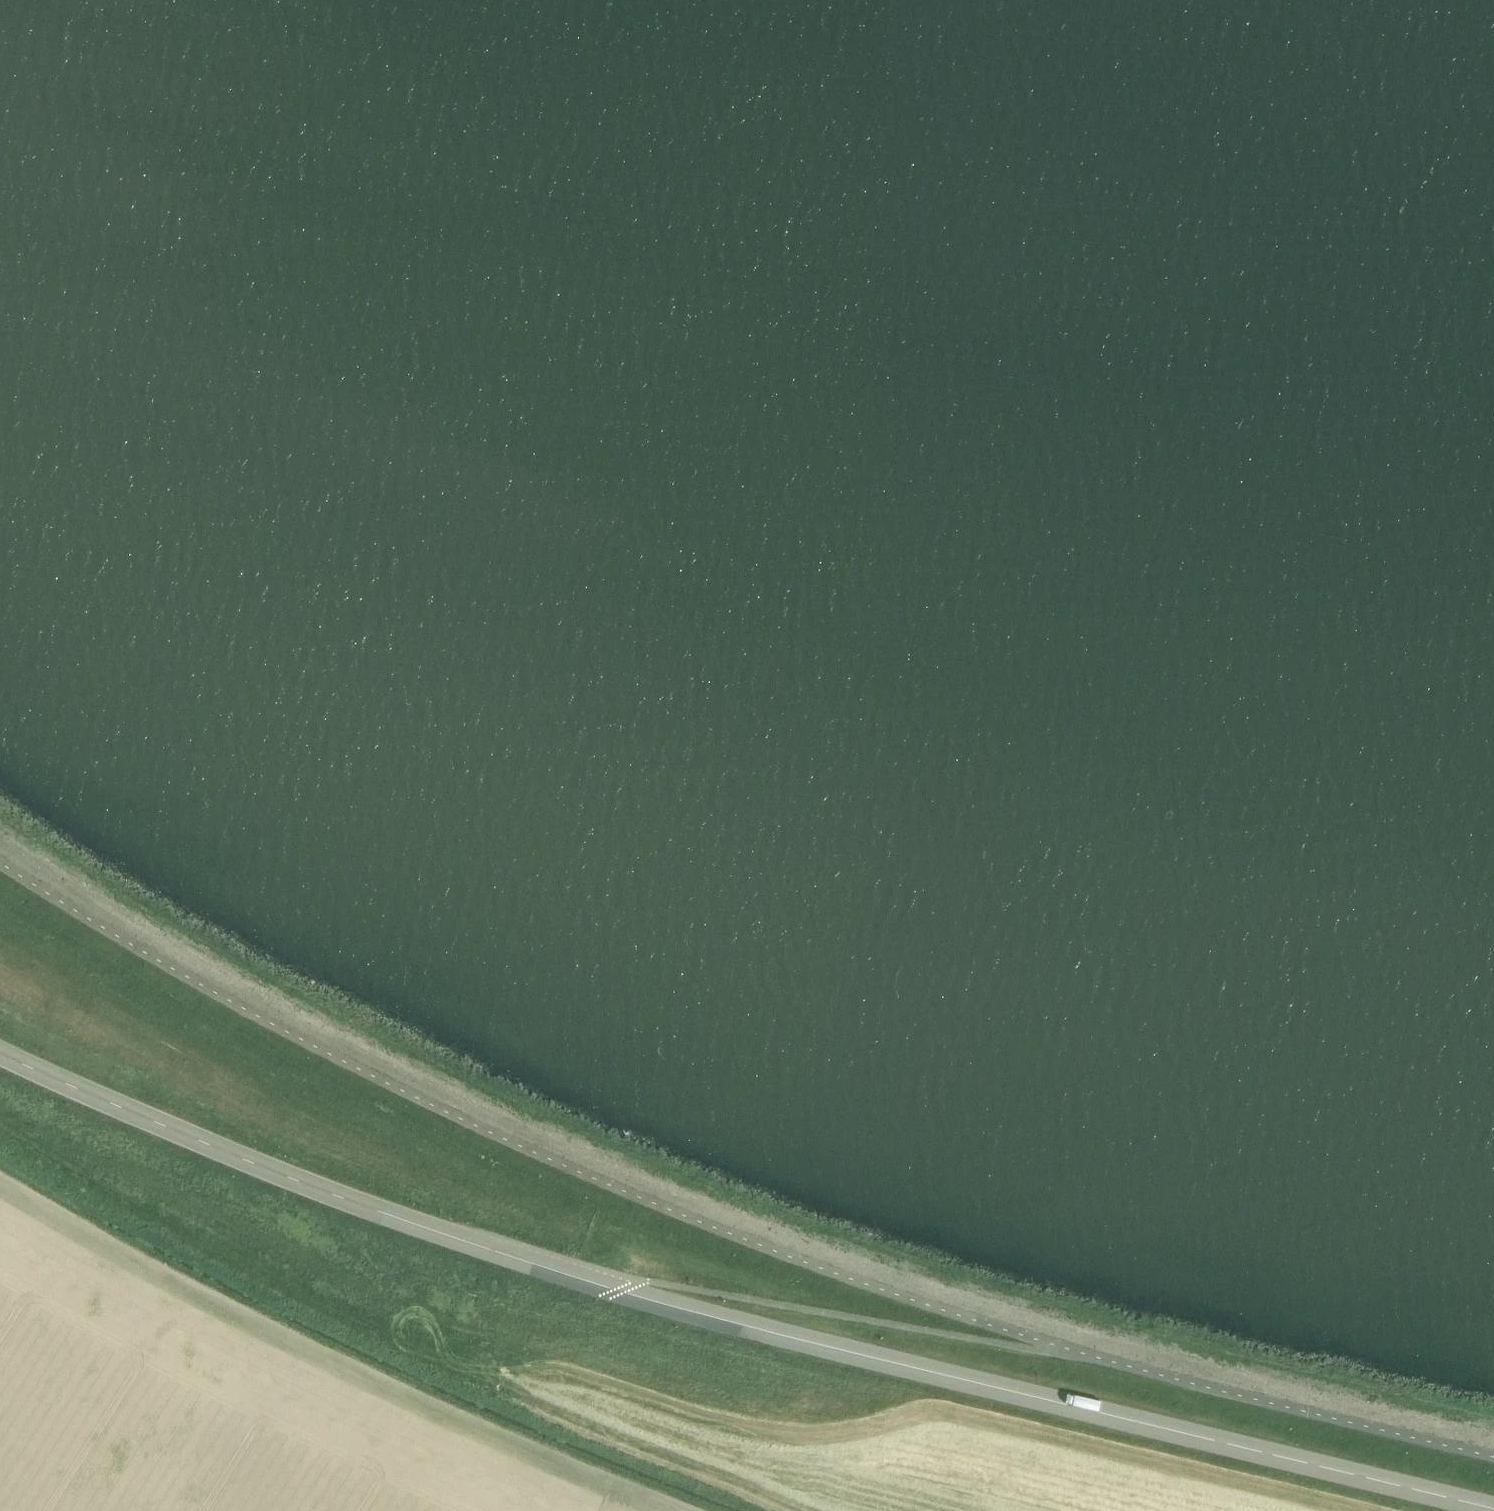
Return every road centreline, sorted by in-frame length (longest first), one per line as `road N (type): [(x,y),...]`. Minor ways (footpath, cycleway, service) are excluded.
road 1 (tertiary): [(1493,1509),(714,1322),(379,1215),(0,1054)]

